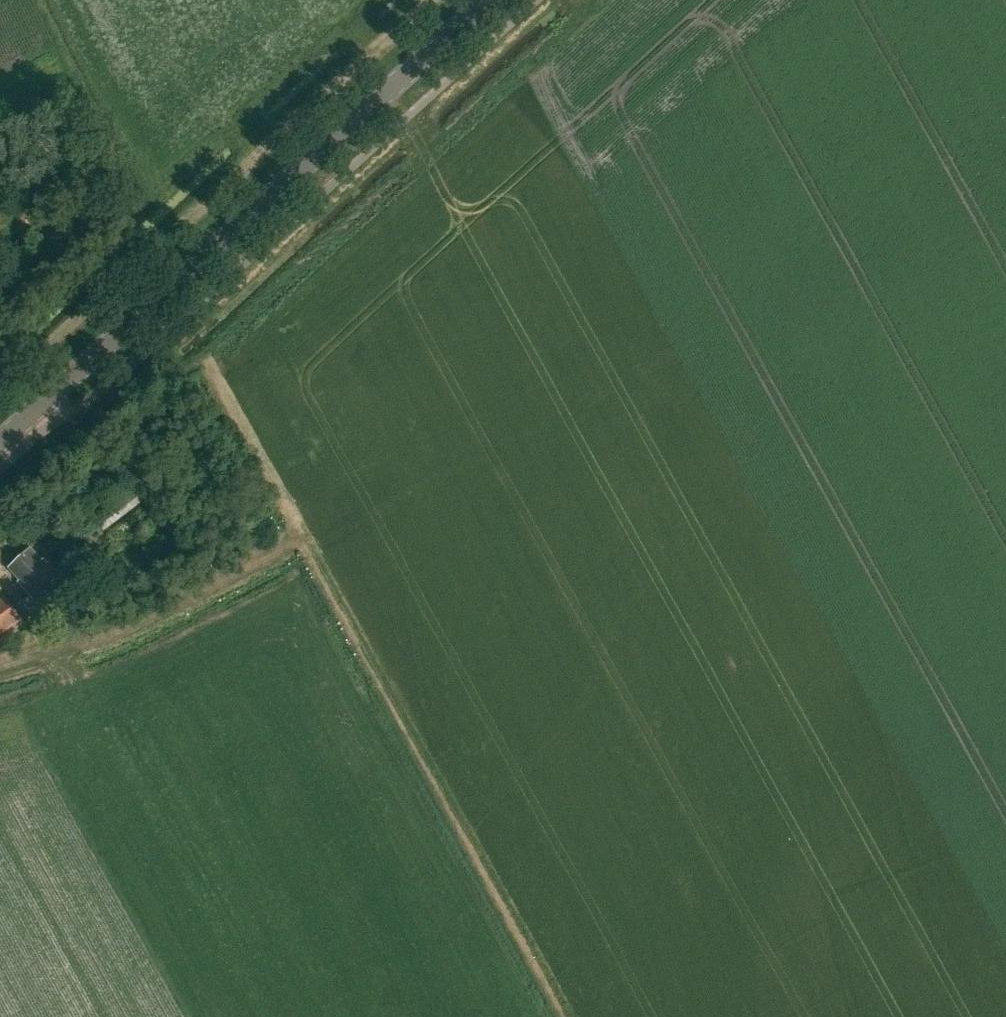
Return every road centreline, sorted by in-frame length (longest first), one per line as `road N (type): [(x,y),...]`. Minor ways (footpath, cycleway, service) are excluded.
road 1 (tertiary): [(0,441),(488,0)]

